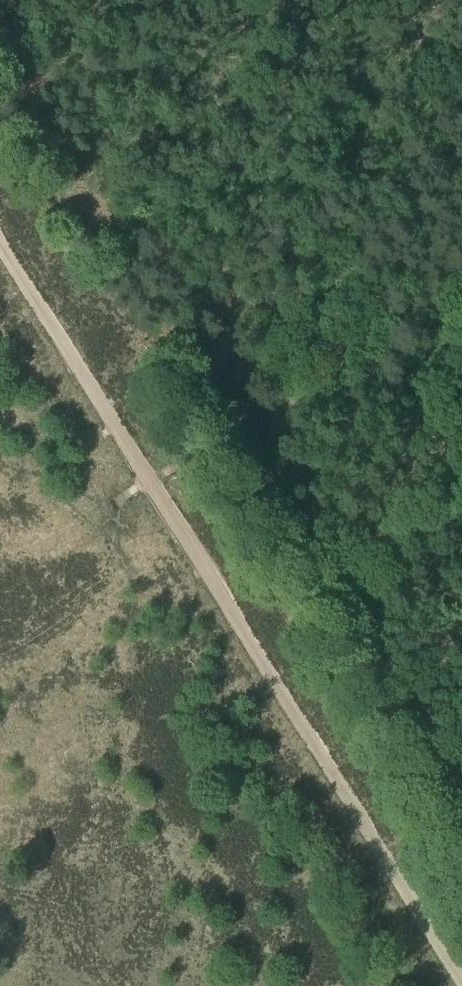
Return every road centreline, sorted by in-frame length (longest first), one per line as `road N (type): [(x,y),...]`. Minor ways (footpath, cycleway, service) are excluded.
road 1 (track): [(460,985),(0,250)]

